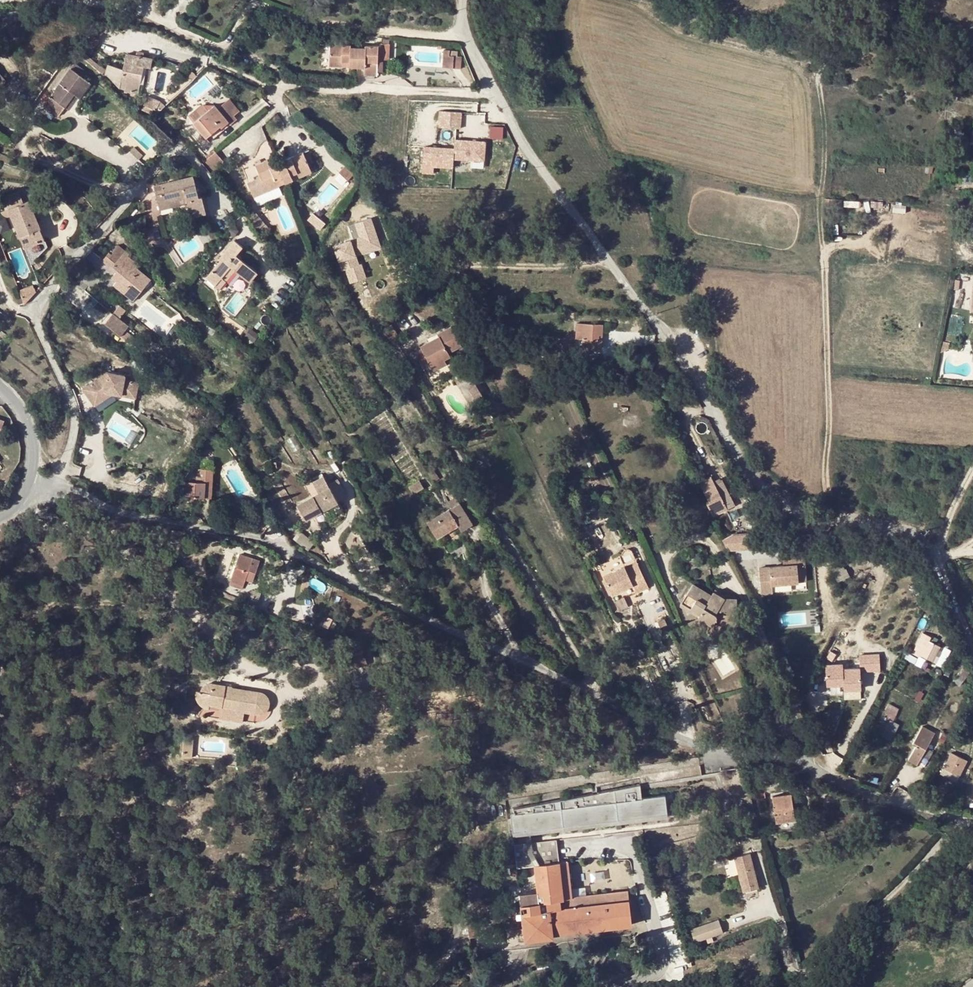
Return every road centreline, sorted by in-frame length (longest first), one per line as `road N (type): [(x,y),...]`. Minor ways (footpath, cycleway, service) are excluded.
road 1 (unclassified): [(972,821),(687,743),(270,542),(34,484)]
road 2 (residential): [(467,0),(464,34),(526,151),(692,360),(757,477),(816,505),(915,532),(935,551),(972,647)]

